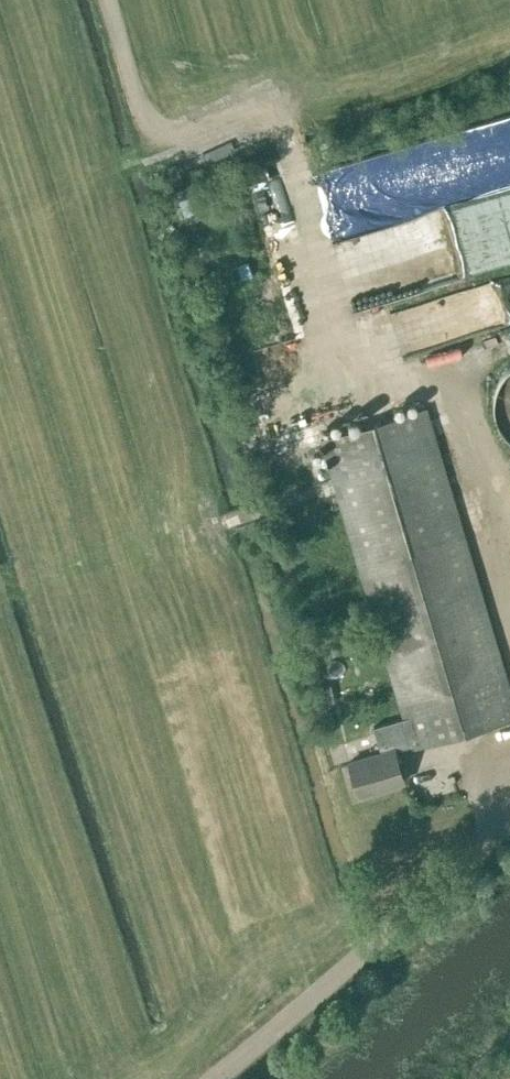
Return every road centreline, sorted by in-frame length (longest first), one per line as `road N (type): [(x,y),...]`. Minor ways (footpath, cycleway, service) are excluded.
road 1 (track): [(509,648),(444,370),(353,374),(302,156),(281,129),(180,135),(148,127),(106,0)]
road 2 (unclassified): [(186,1078),(509,819)]

